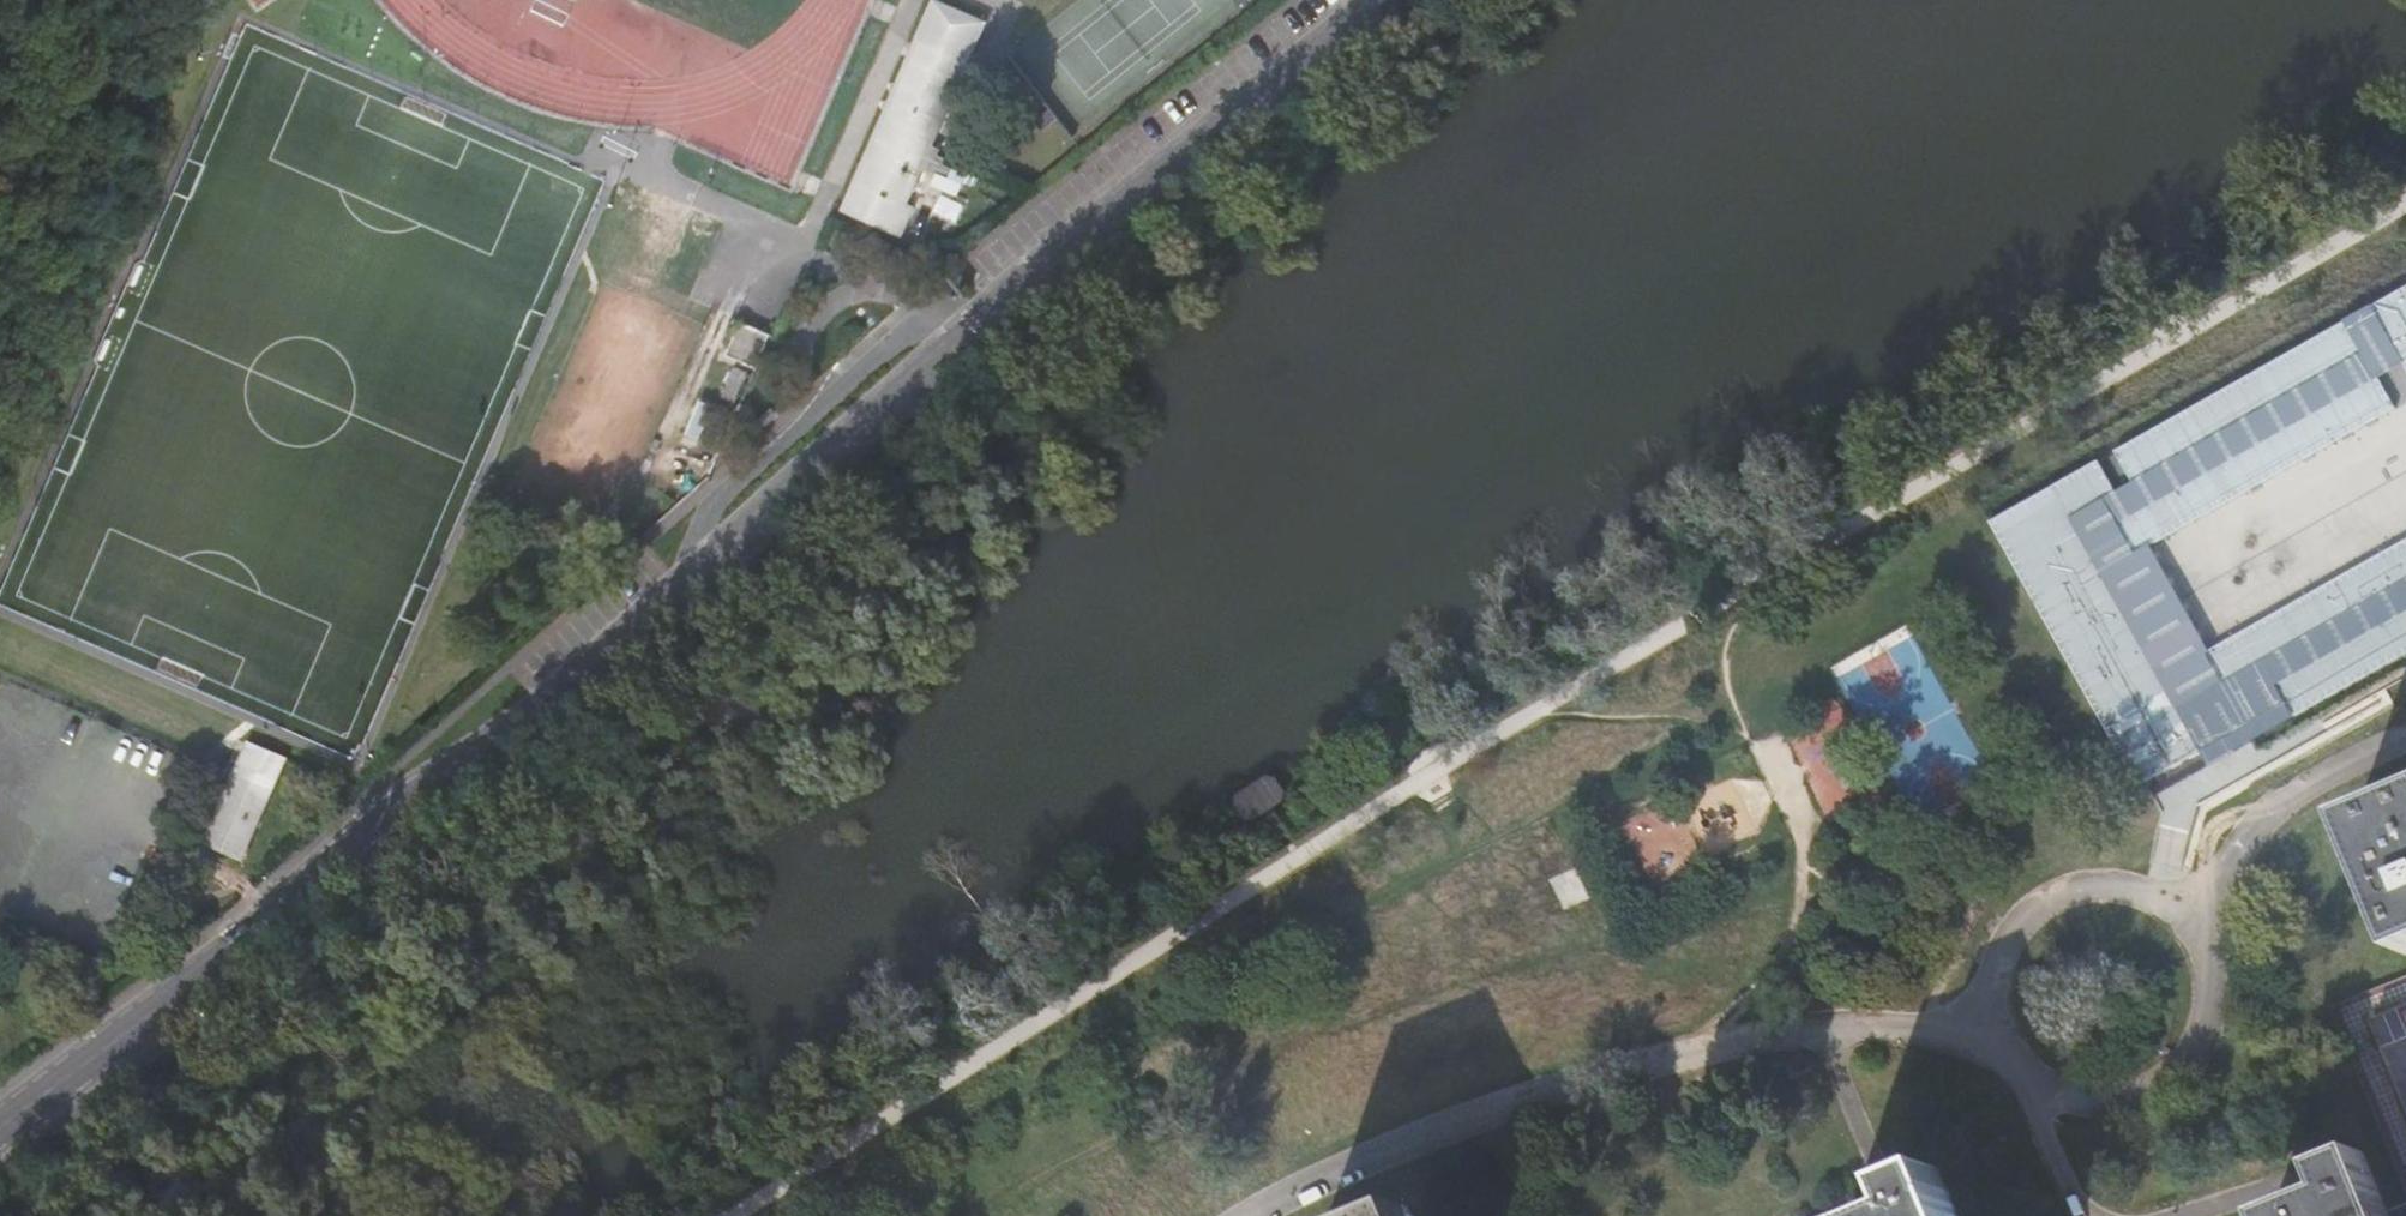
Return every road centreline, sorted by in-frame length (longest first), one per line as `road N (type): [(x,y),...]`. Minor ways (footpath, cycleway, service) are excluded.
road 1 (residential): [(0,1128),(363,830),(547,701),(966,332),(1376,0)]
road 2 (track): [(0,344),(140,0)]

